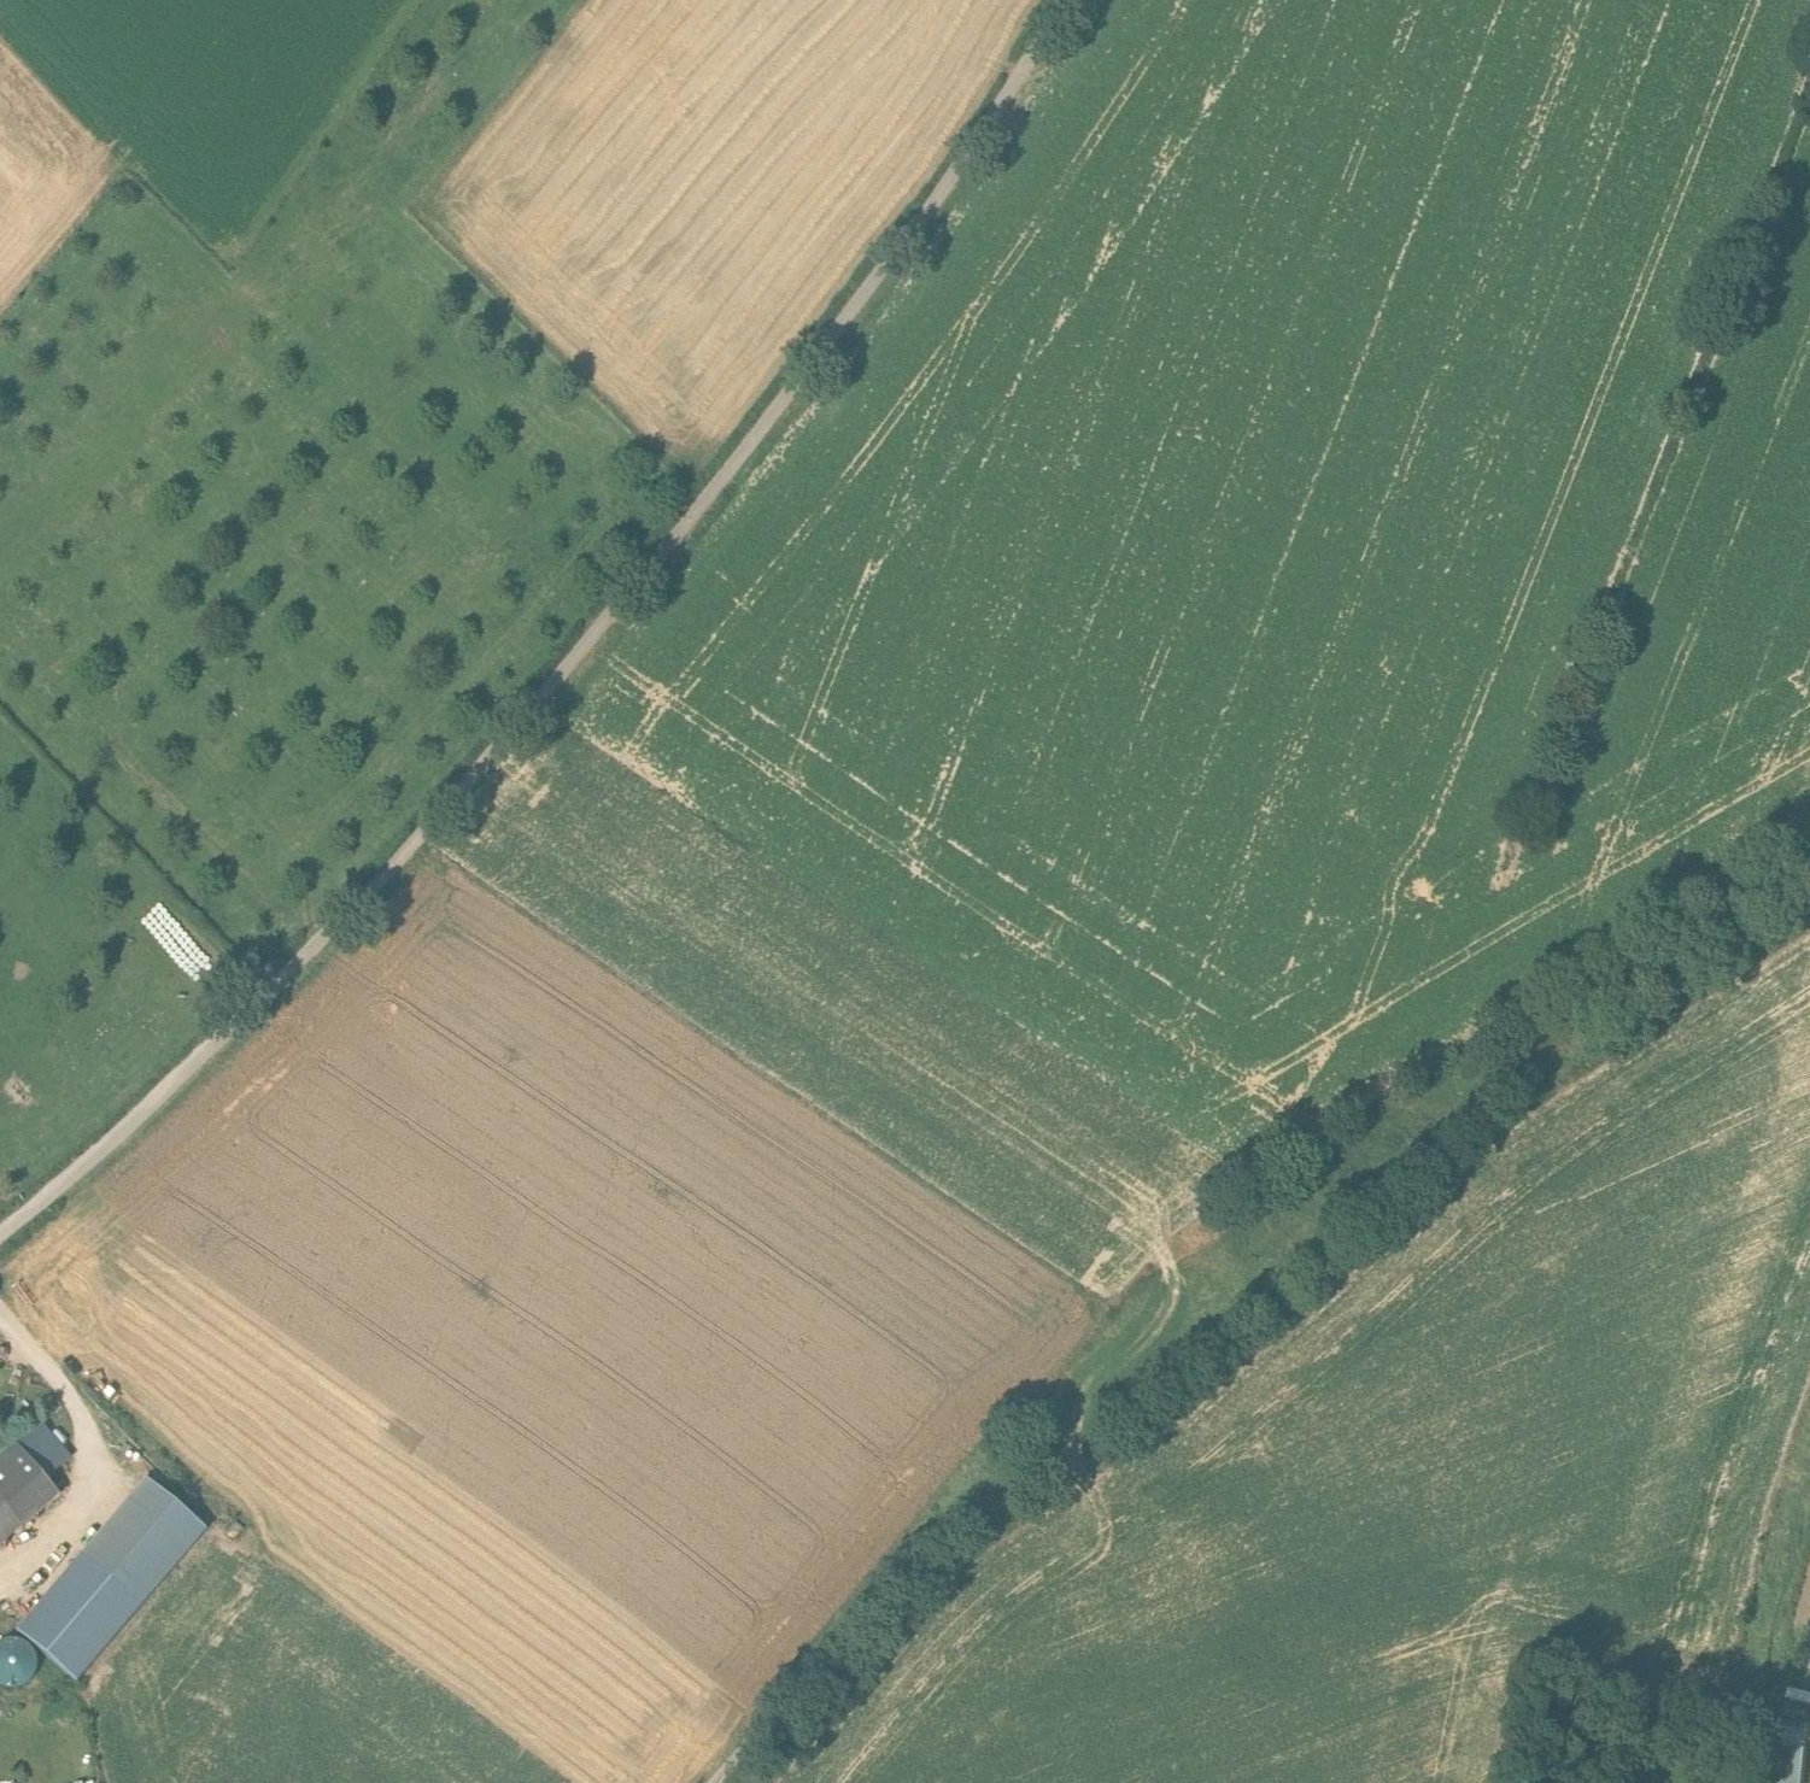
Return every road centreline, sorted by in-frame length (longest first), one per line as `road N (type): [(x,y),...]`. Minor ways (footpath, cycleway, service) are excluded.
road 1 (unclassified): [(0,1234),(265,992),(465,782),(821,348),(983,128),(1064,0)]

